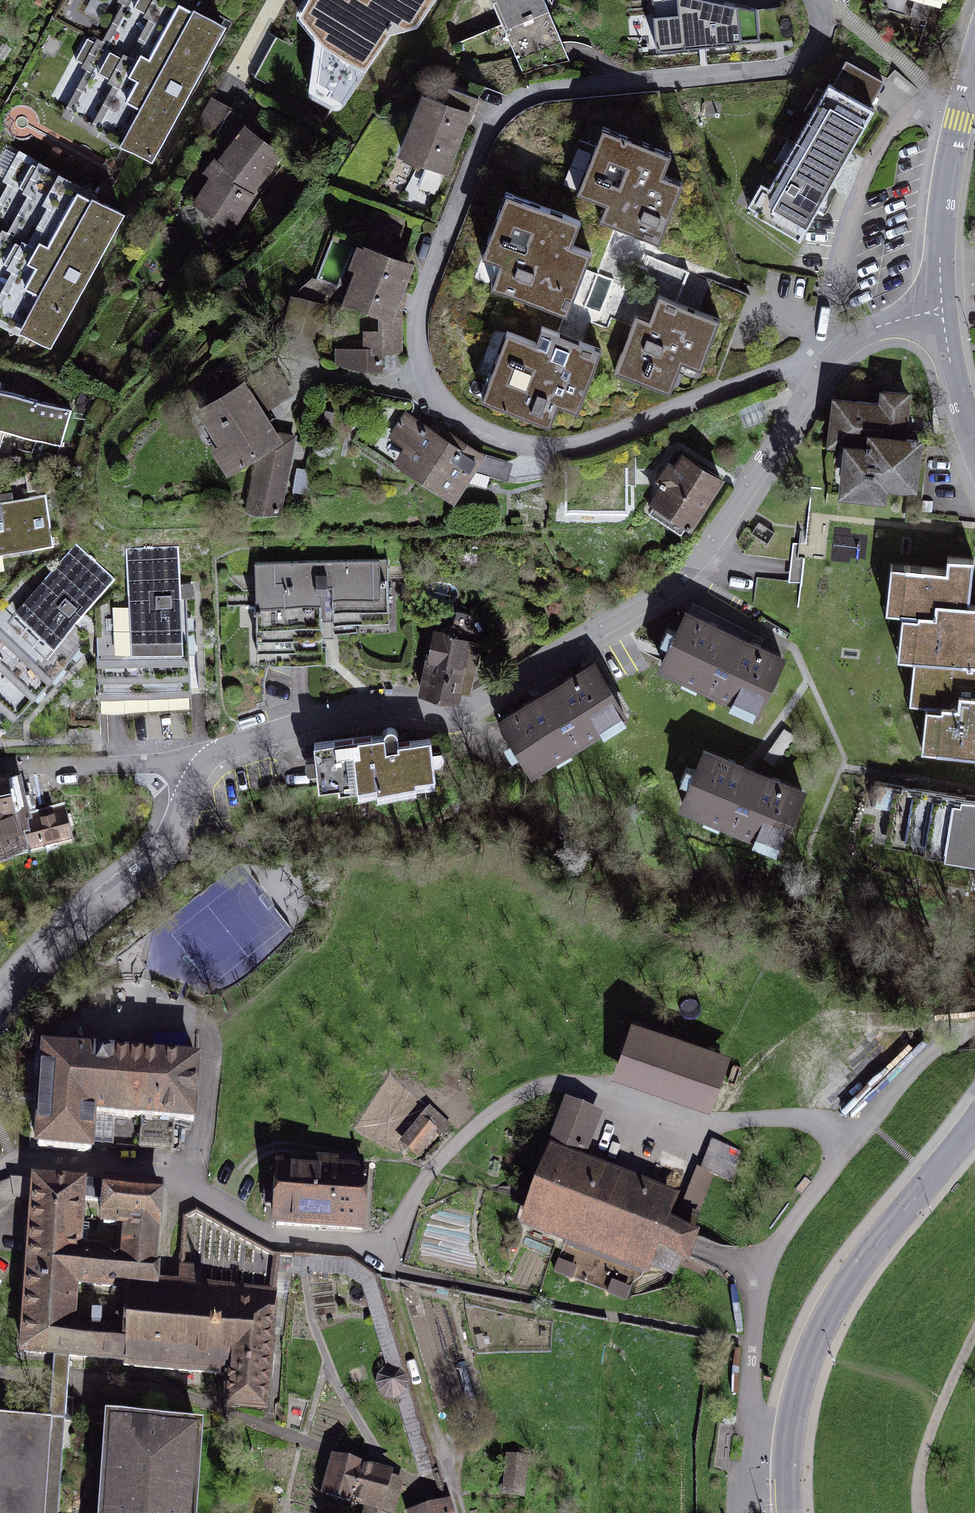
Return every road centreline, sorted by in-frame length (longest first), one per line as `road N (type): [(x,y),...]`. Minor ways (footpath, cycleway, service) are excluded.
road 1 (residential): [(825,0),(827,40),(797,65),(564,88),(512,104),(480,136),(418,328),(421,378),(440,409),(479,434),(527,446),(581,445),(793,363),(825,359)]
road 2 (residential): [(0,1170),(12,1163),(175,1175),(276,1235),(380,1245),(394,1235),(437,1162),(495,1107),(537,1086),(568,1083),(698,1125),(791,1118),(822,1124),(848,1143)]
road 3 (residential): [(204,763),(226,747),(389,701),(460,712),(612,625),(685,574),(720,536),(825,359)]
road 4 (residential): [(790,1438),(815,1346),(842,1291),(974,1120)]
road 5 (residential): [(0,1010),(70,930),(160,852),(204,763)]
road 6 (residential): [(848,1143),(762,1268),(753,1433)]
road 7 (residential): [(942,310),(942,225),(974,66)]
road 8 (residential): [(204,763),(0,769)]
road 9 (residential): [(848,1143),(936,1047),(974,1020)]
road 10 (residential): [(974,439),(955,391),(942,310)]
road 11 (residential): [(825,359),(887,322),(942,310)]

